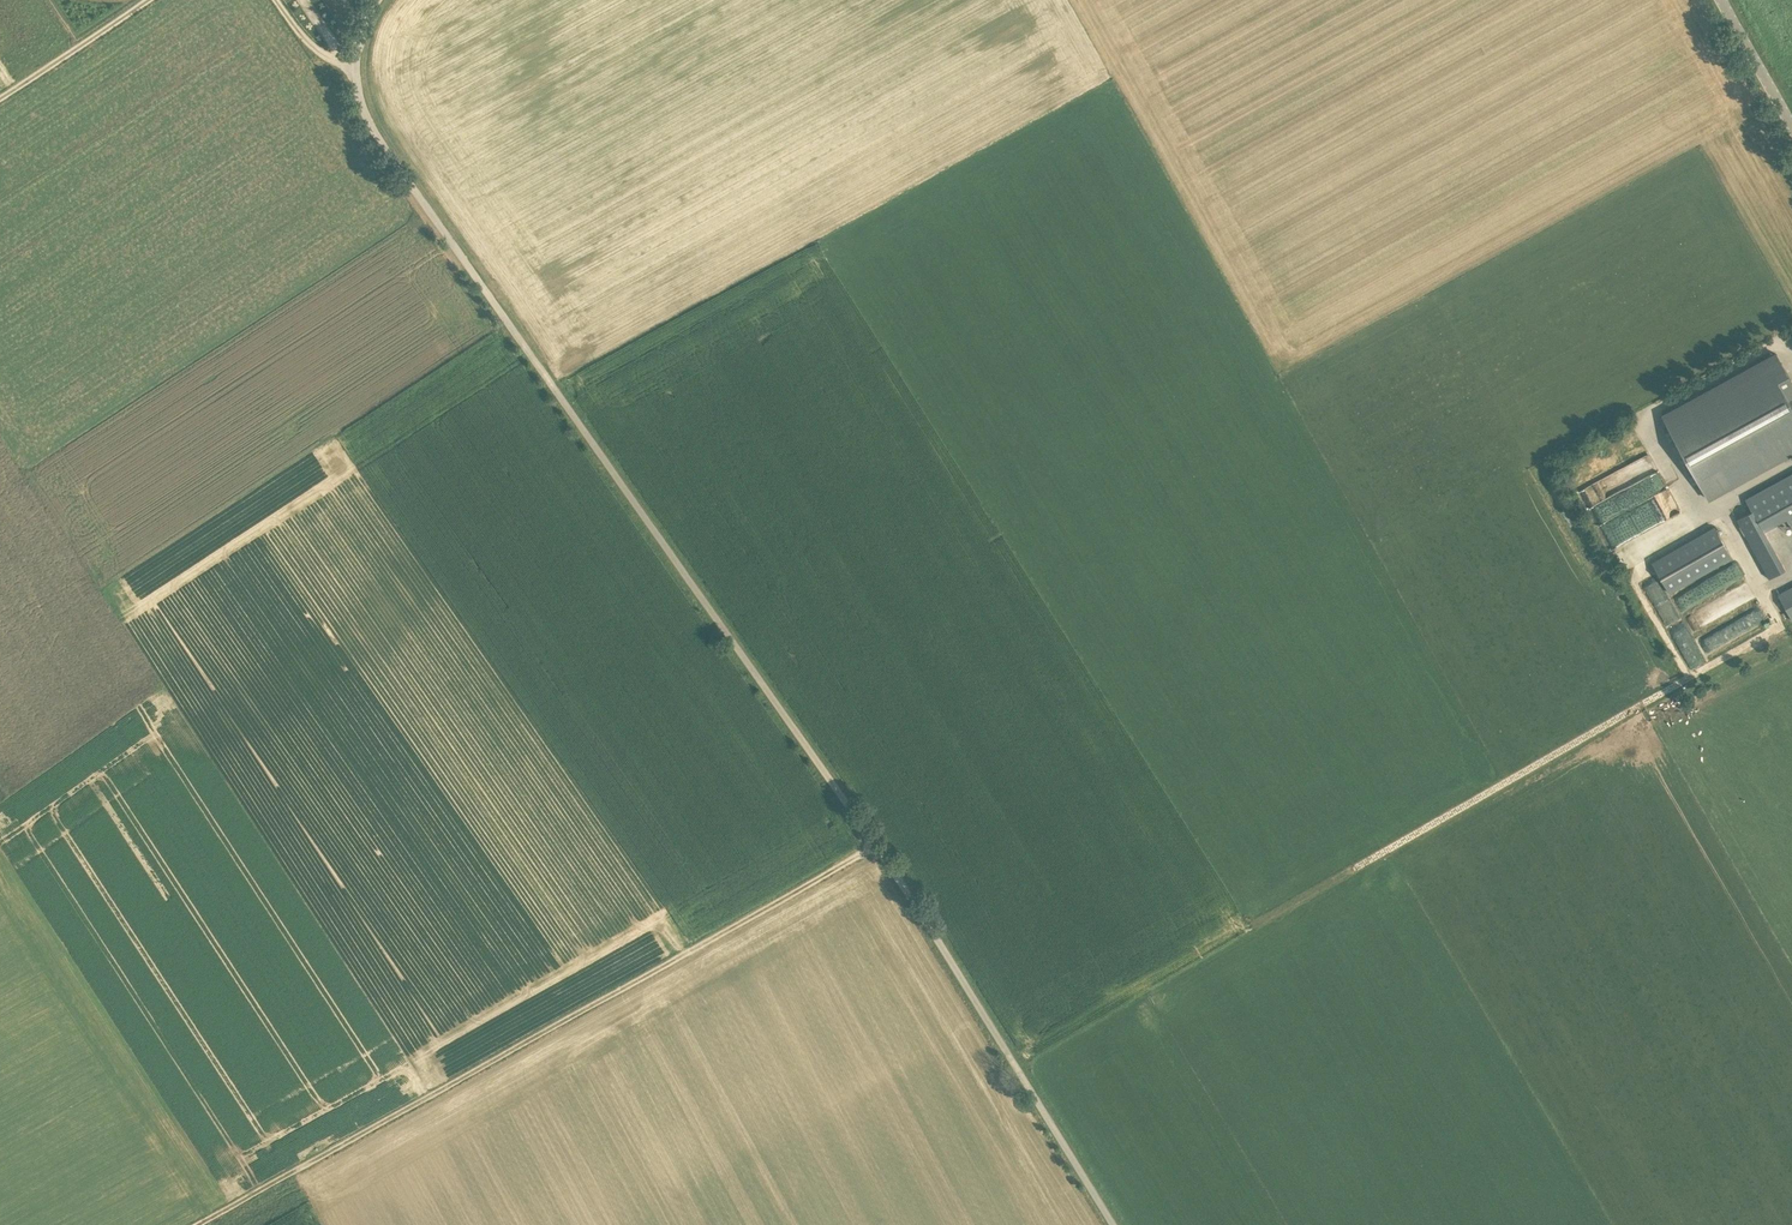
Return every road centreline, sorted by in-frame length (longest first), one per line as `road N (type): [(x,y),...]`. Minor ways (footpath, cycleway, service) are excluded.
road 1 (unclassified): [(1113,1224),(908,893),(376,134),(356,64),(377,0)]
road 2 (track): [(198,1224),(876,846)]
road 3 (track): [(0,98),(147,0)]
road 4 (unclassified): [(1791,127),(1721,0)]

